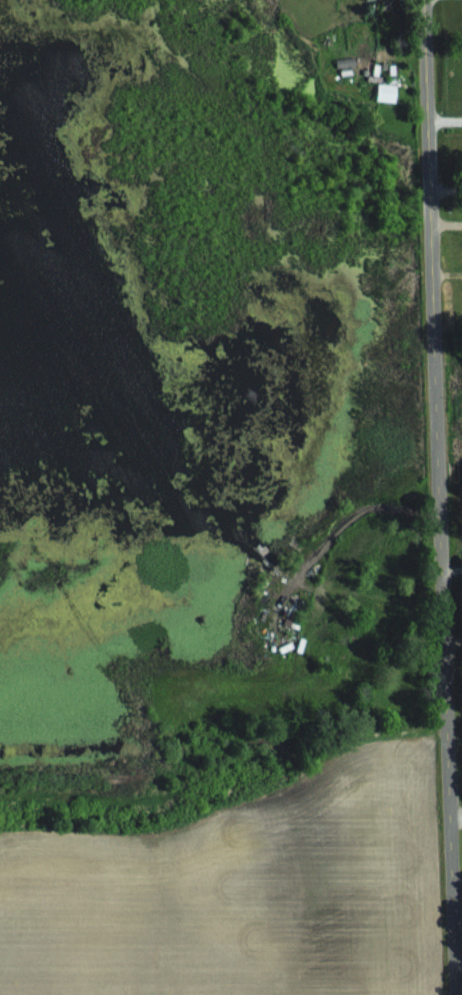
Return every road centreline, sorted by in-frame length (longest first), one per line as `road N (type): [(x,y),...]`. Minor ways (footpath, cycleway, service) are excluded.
road 1 (residential): [(458,994),(428,0)]

